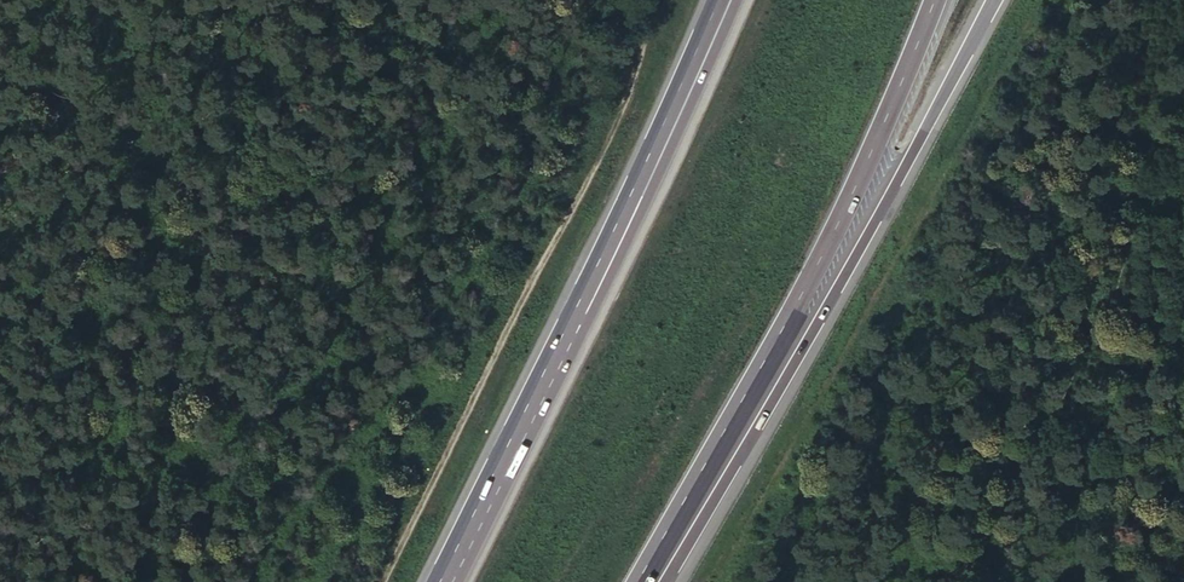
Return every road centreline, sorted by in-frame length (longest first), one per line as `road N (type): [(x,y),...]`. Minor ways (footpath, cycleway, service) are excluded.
road 1 (trunk): [(661,581),(990,0)]
road 2 (trunk): [(637,581),(911,69),(935,0)]
road 3 (trunk): [(727,0),(448,581)]
road 4 (track): [(385,581),(605,148),(655,0)]

